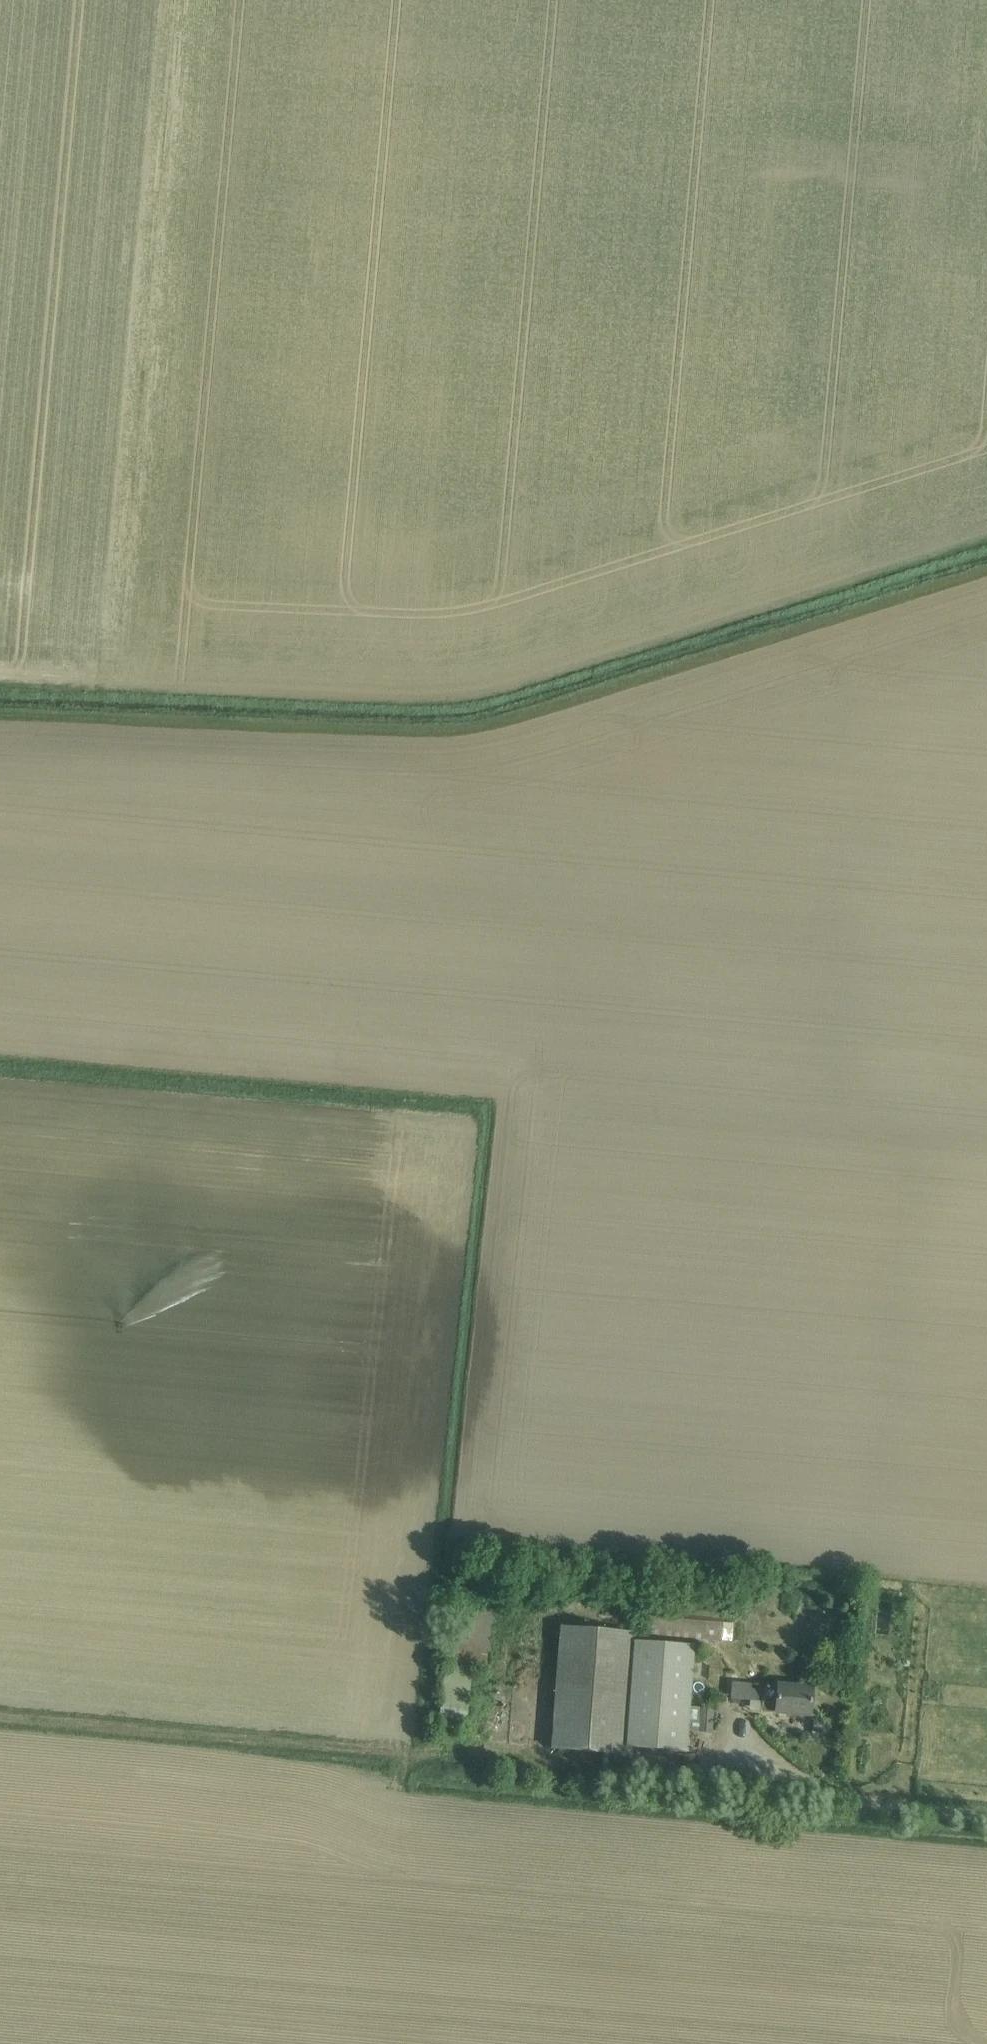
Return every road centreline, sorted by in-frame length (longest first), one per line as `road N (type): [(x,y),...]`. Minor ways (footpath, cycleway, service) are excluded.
road 1 (track): [(0,1719),(413,1758)]

